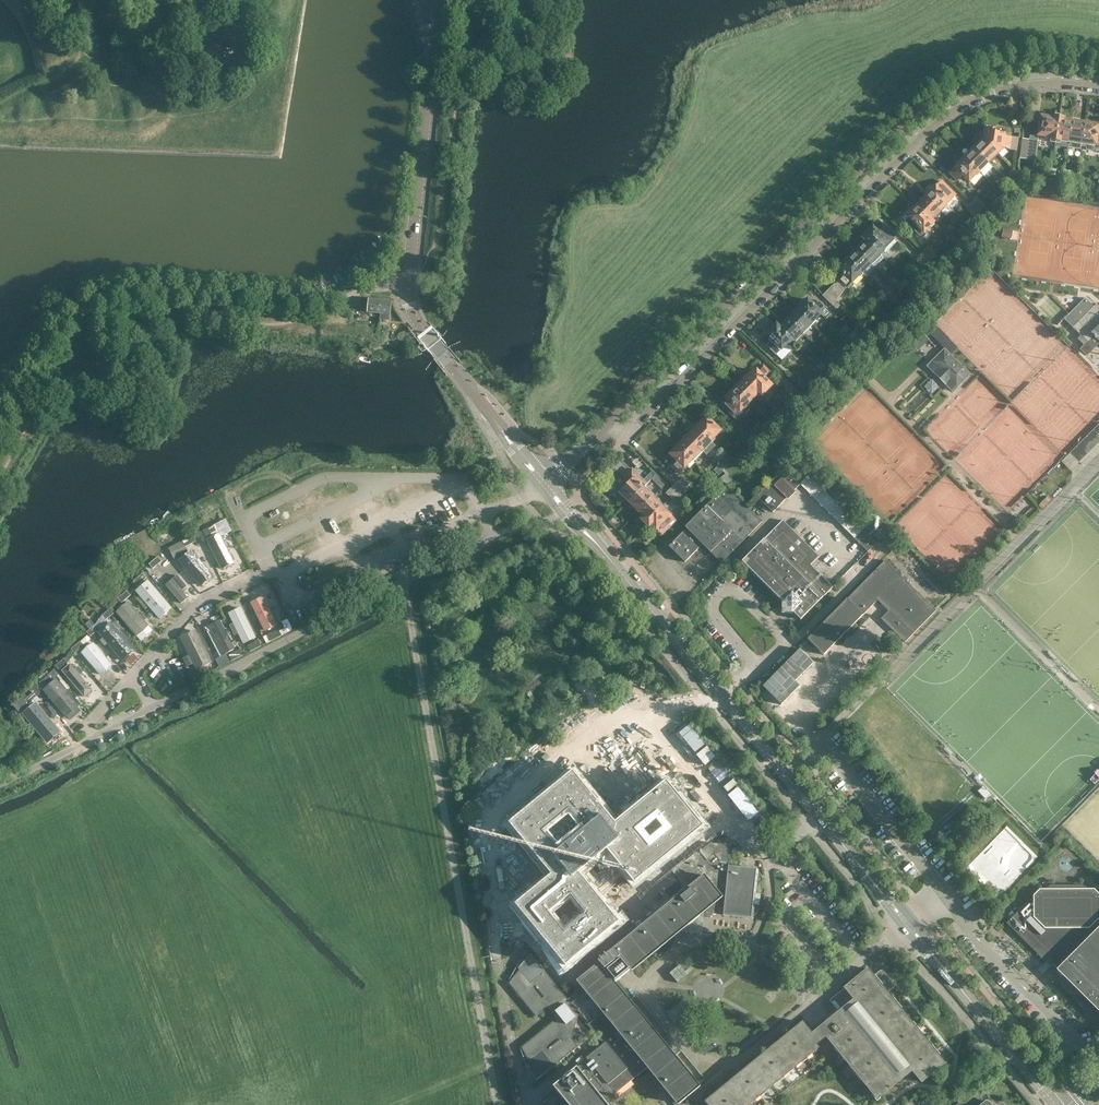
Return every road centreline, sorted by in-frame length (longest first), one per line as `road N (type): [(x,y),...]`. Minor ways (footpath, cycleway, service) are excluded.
road 1 (tertiary): [(1056,1104),(546,483)]
road 2 (tertiary): [(608,422),(865,157),(965,72),(989,63),(1098,67)]
road 3 (residential): [(608,422),(629,434),(958,111),(1036,84),(1098,89)]
road 4 (residential): [(18,776),(484,544),(491,536),(480,513),(546,483)]
road 5 (track): [(498,1104),(405,580)]
road 6 (tertiary): [(546,483),(409,308),(431,70),(422,0)]

